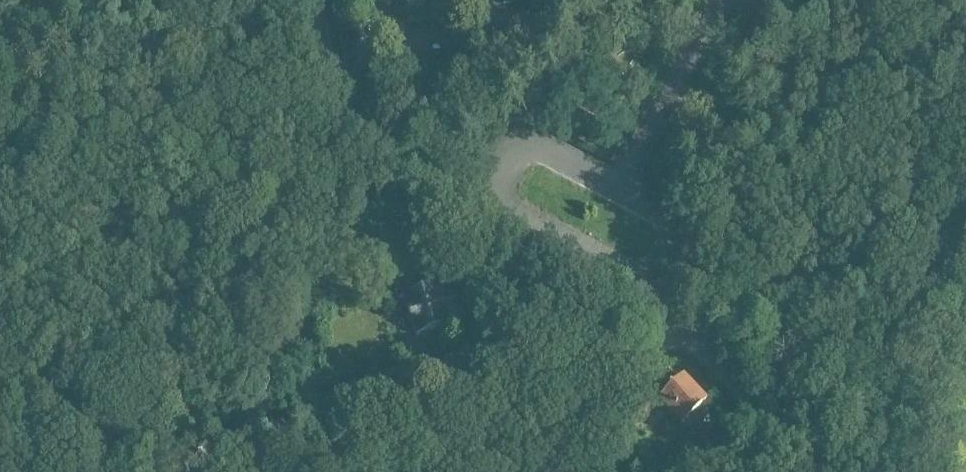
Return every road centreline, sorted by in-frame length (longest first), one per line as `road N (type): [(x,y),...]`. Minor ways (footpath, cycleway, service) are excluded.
road 1 (unclassified): [(816,471),(660,318),(489,220),(366,130),(321,67),(313,0)]
road 2 (track): [(0,461),(265,430),(681,337)]
road 3 (track): [(262,471),(265,430),(245,276),(179,0)]
road 4 (track): [(204,115),(0,158)]
road 5 (track): [(907,471),(913,398),(936,339),(965,306)]
road 6 (track): [(100,0),(0,133)]

